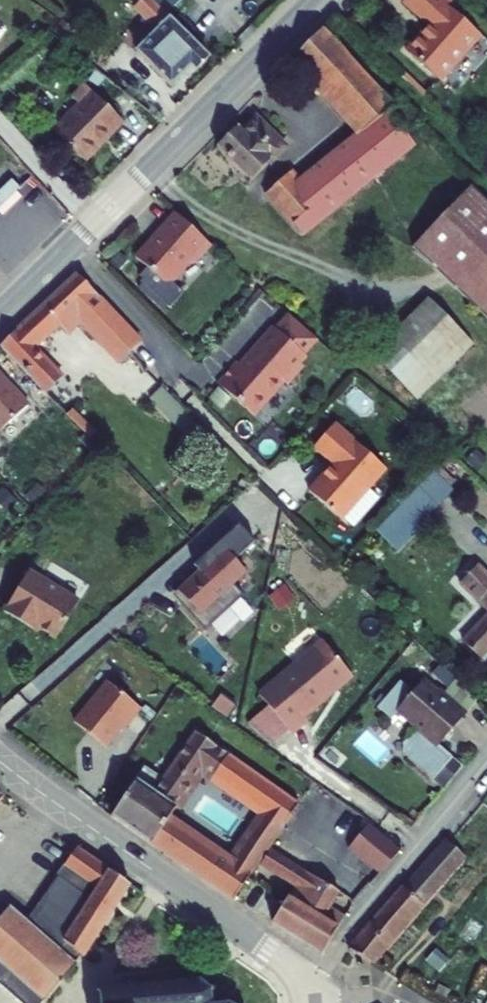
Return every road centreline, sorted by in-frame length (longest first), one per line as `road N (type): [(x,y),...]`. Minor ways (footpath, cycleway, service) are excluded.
road 1 (residential): [(0,761),(312,982)]
road 2 (secondary): [(319,0),(70,248)]
road 3 (residential): [(70,248),(144,325),(168,375),(267,479)]
road 4 (residential): [(486,773),(346,931),(312,982)]

